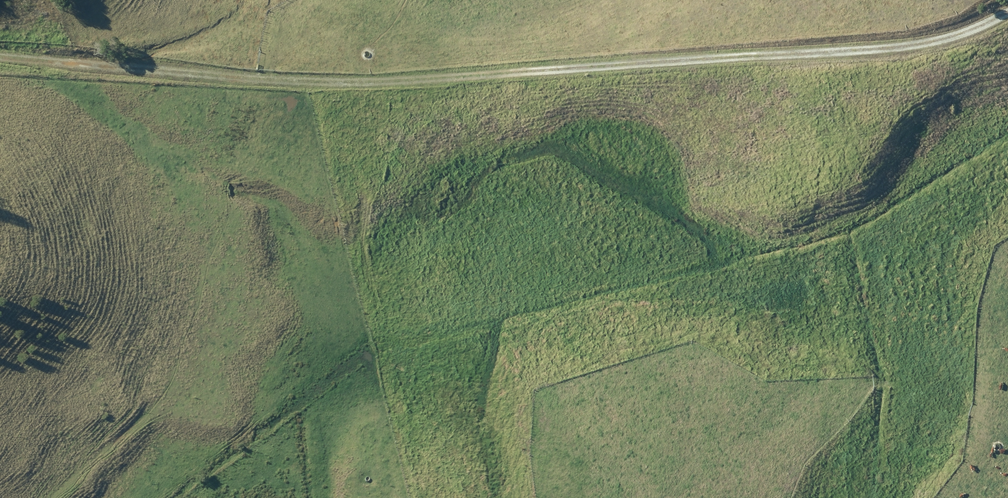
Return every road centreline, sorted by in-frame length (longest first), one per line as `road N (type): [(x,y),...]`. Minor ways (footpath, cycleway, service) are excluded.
road 1 (track): [(0,58),(390,81),(908,45),(1007,11)]
road 2 (track): [(823,0),(562,51),(325,37),(279,51),(262,79)]

